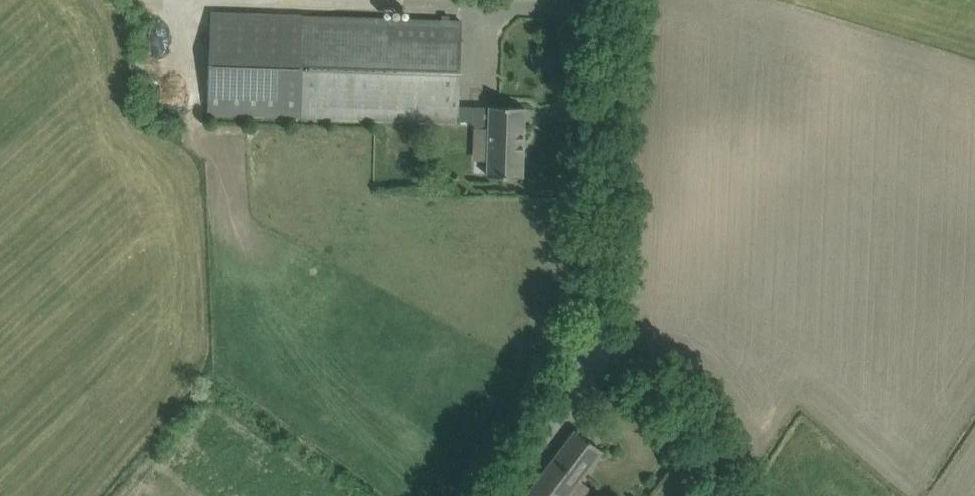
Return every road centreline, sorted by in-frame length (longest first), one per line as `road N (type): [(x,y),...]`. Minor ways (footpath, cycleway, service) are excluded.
road 1 (tertiary): [(583,352),(604,0)]
road 2 (unclassified): [(717,495),(680,409),(583,352)]
road 3 (tertiary): [(506,495),(551,430),(583,352)]

